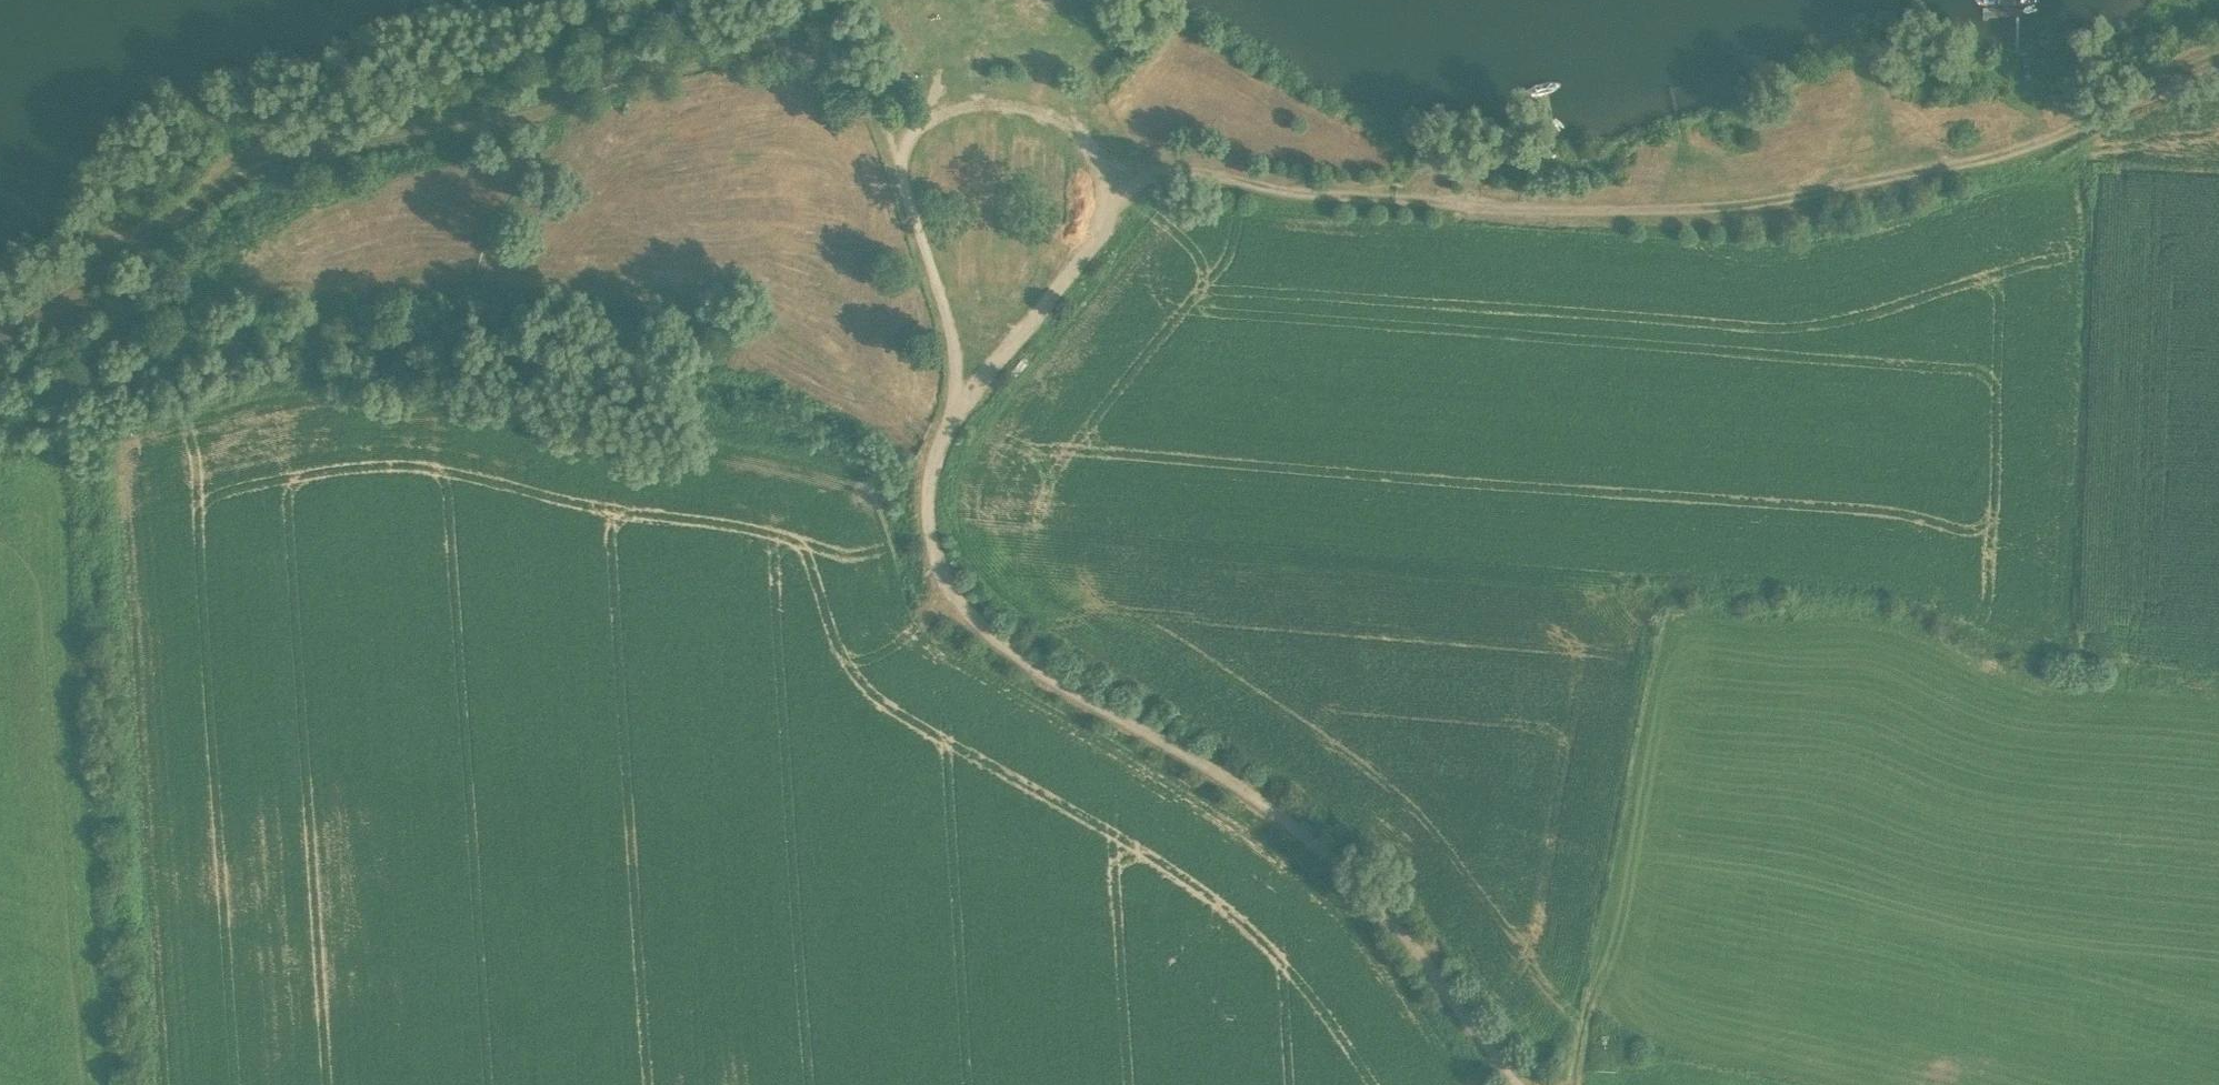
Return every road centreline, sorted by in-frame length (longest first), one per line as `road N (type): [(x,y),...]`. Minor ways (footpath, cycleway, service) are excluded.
road 1 (track): [(2218,56),(2021,148),(1766,201),(1531,208),(1305,191),(1204,171),(1116,172),(1087,241),(954,413),(932,478),(928,515),(938,568),(990,646),(1266,800),(1405,928),(1512,1075)]
road 2 (track): [(2048,138),(2011,208),(1988,513),(1628,558),(1605,959),(1573,1084)]
road 3 (track): [(0,348),(206,196),(311,155),(485,129),(615,82),(798,41),(862,73),(877,107),(902,123)]
road 4 (track): [(954,413),(954,345),(901,172),(902,123),(970,104),(1025,108),(1069,121),(1116,172)]

